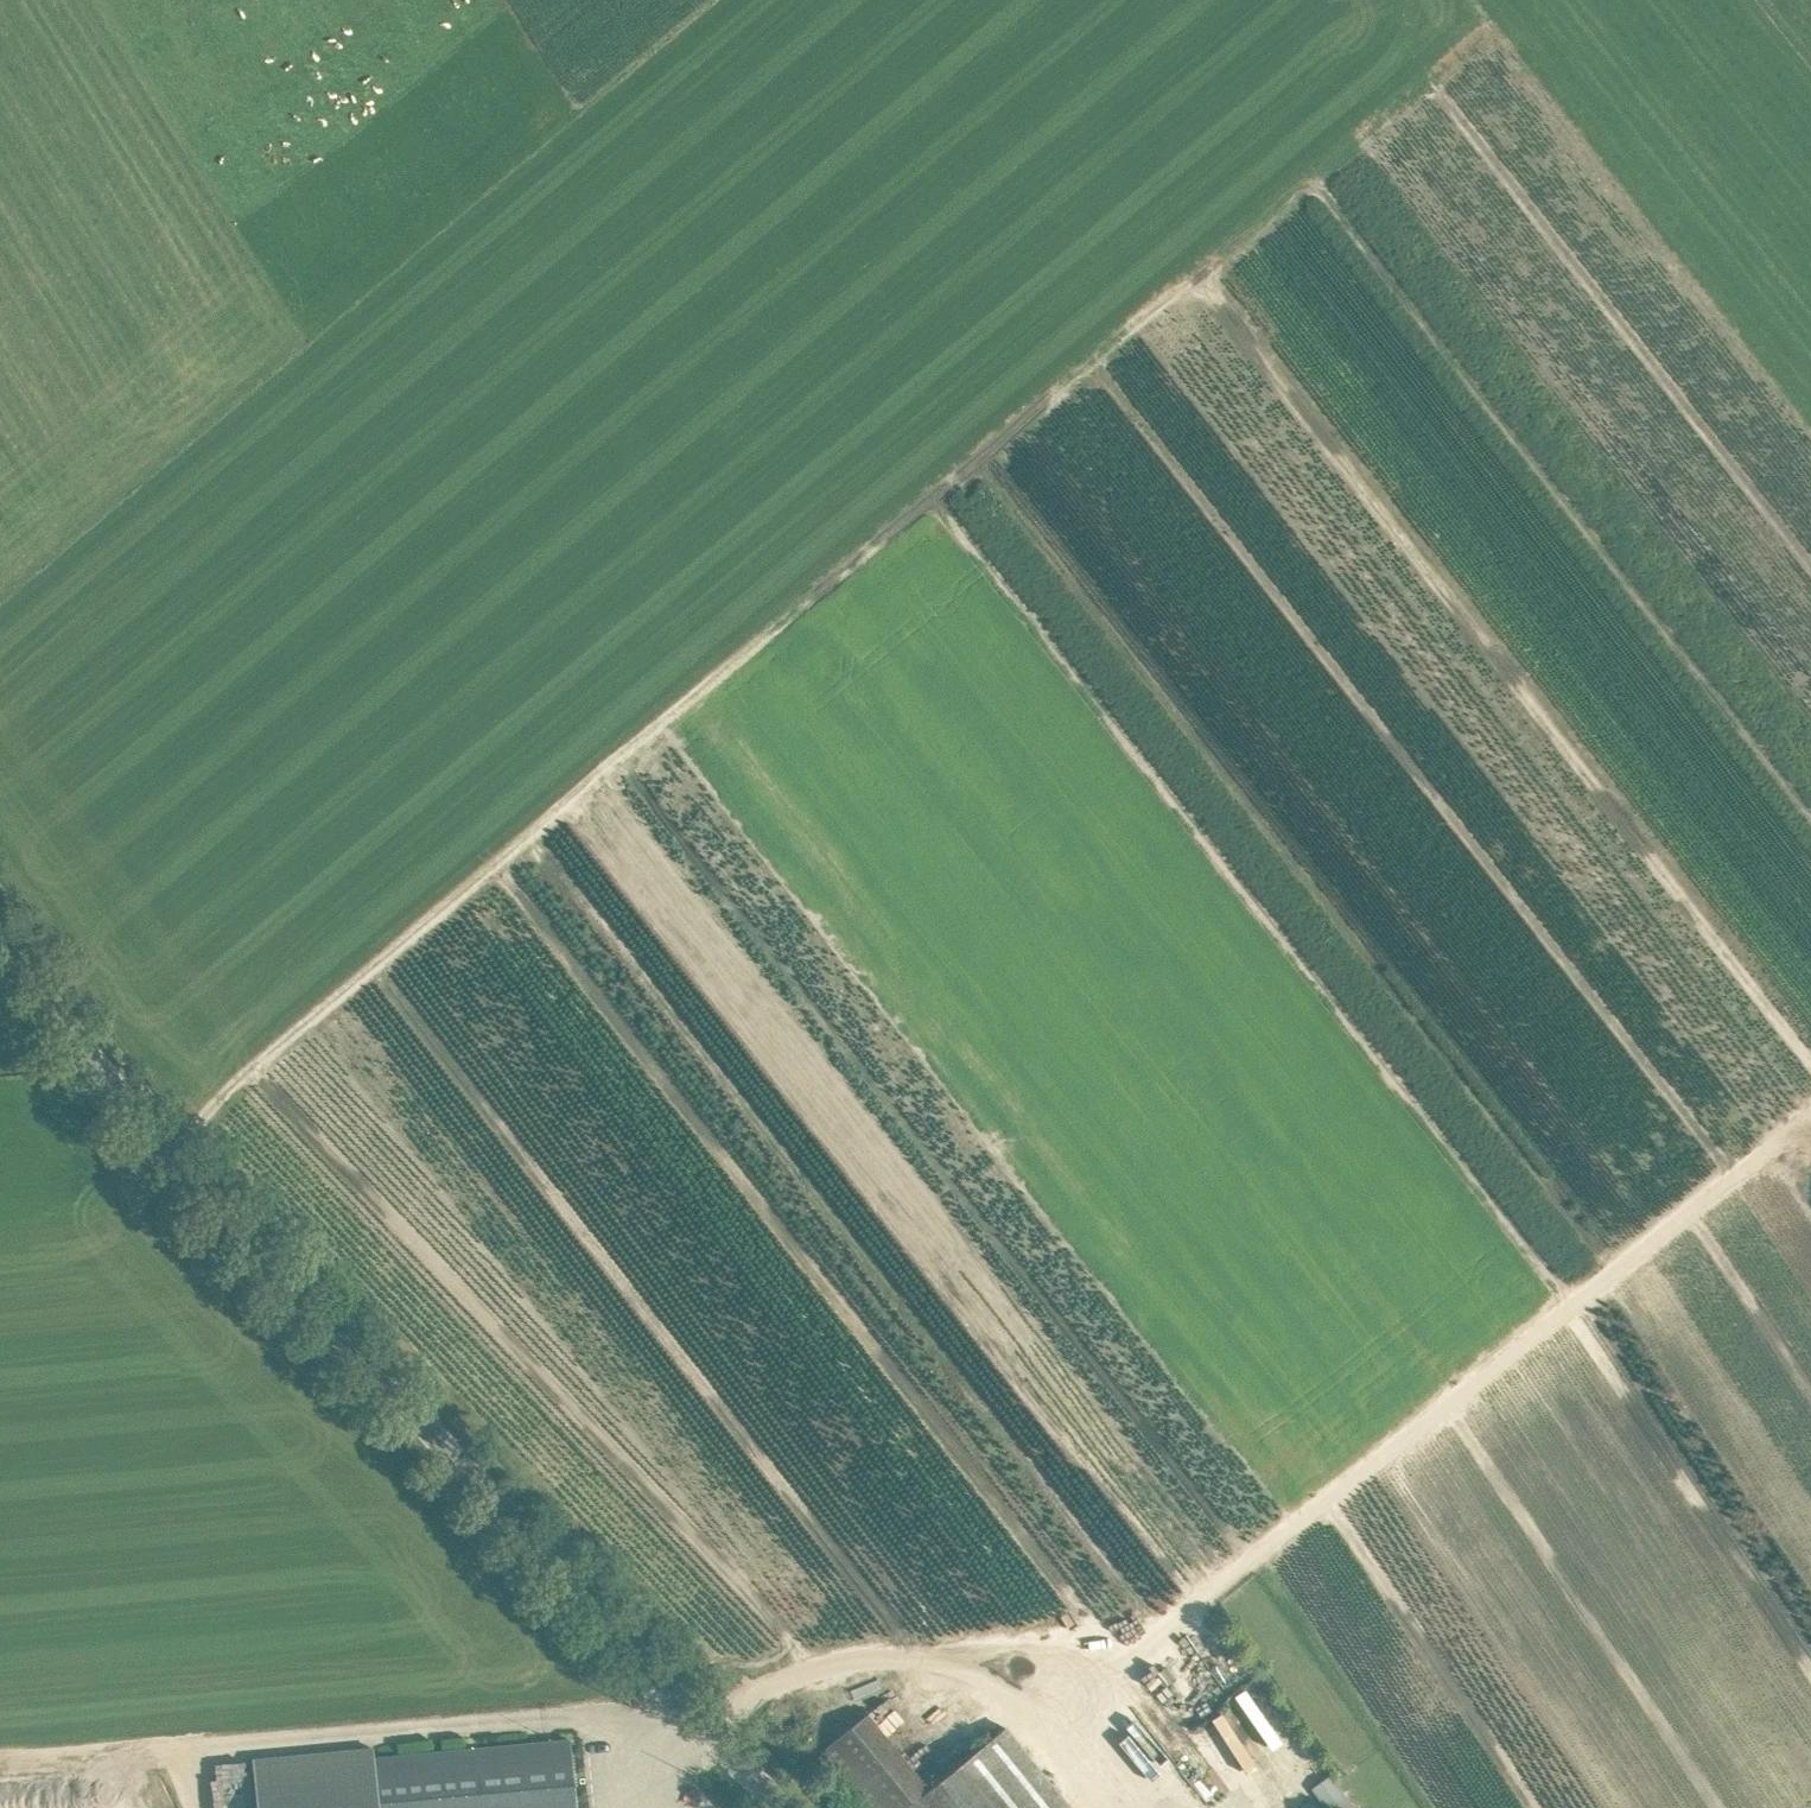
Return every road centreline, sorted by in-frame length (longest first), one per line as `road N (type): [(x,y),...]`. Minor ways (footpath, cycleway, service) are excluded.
road 1 (unclassified): [(779,1807),(157,1139),(0,929)]

